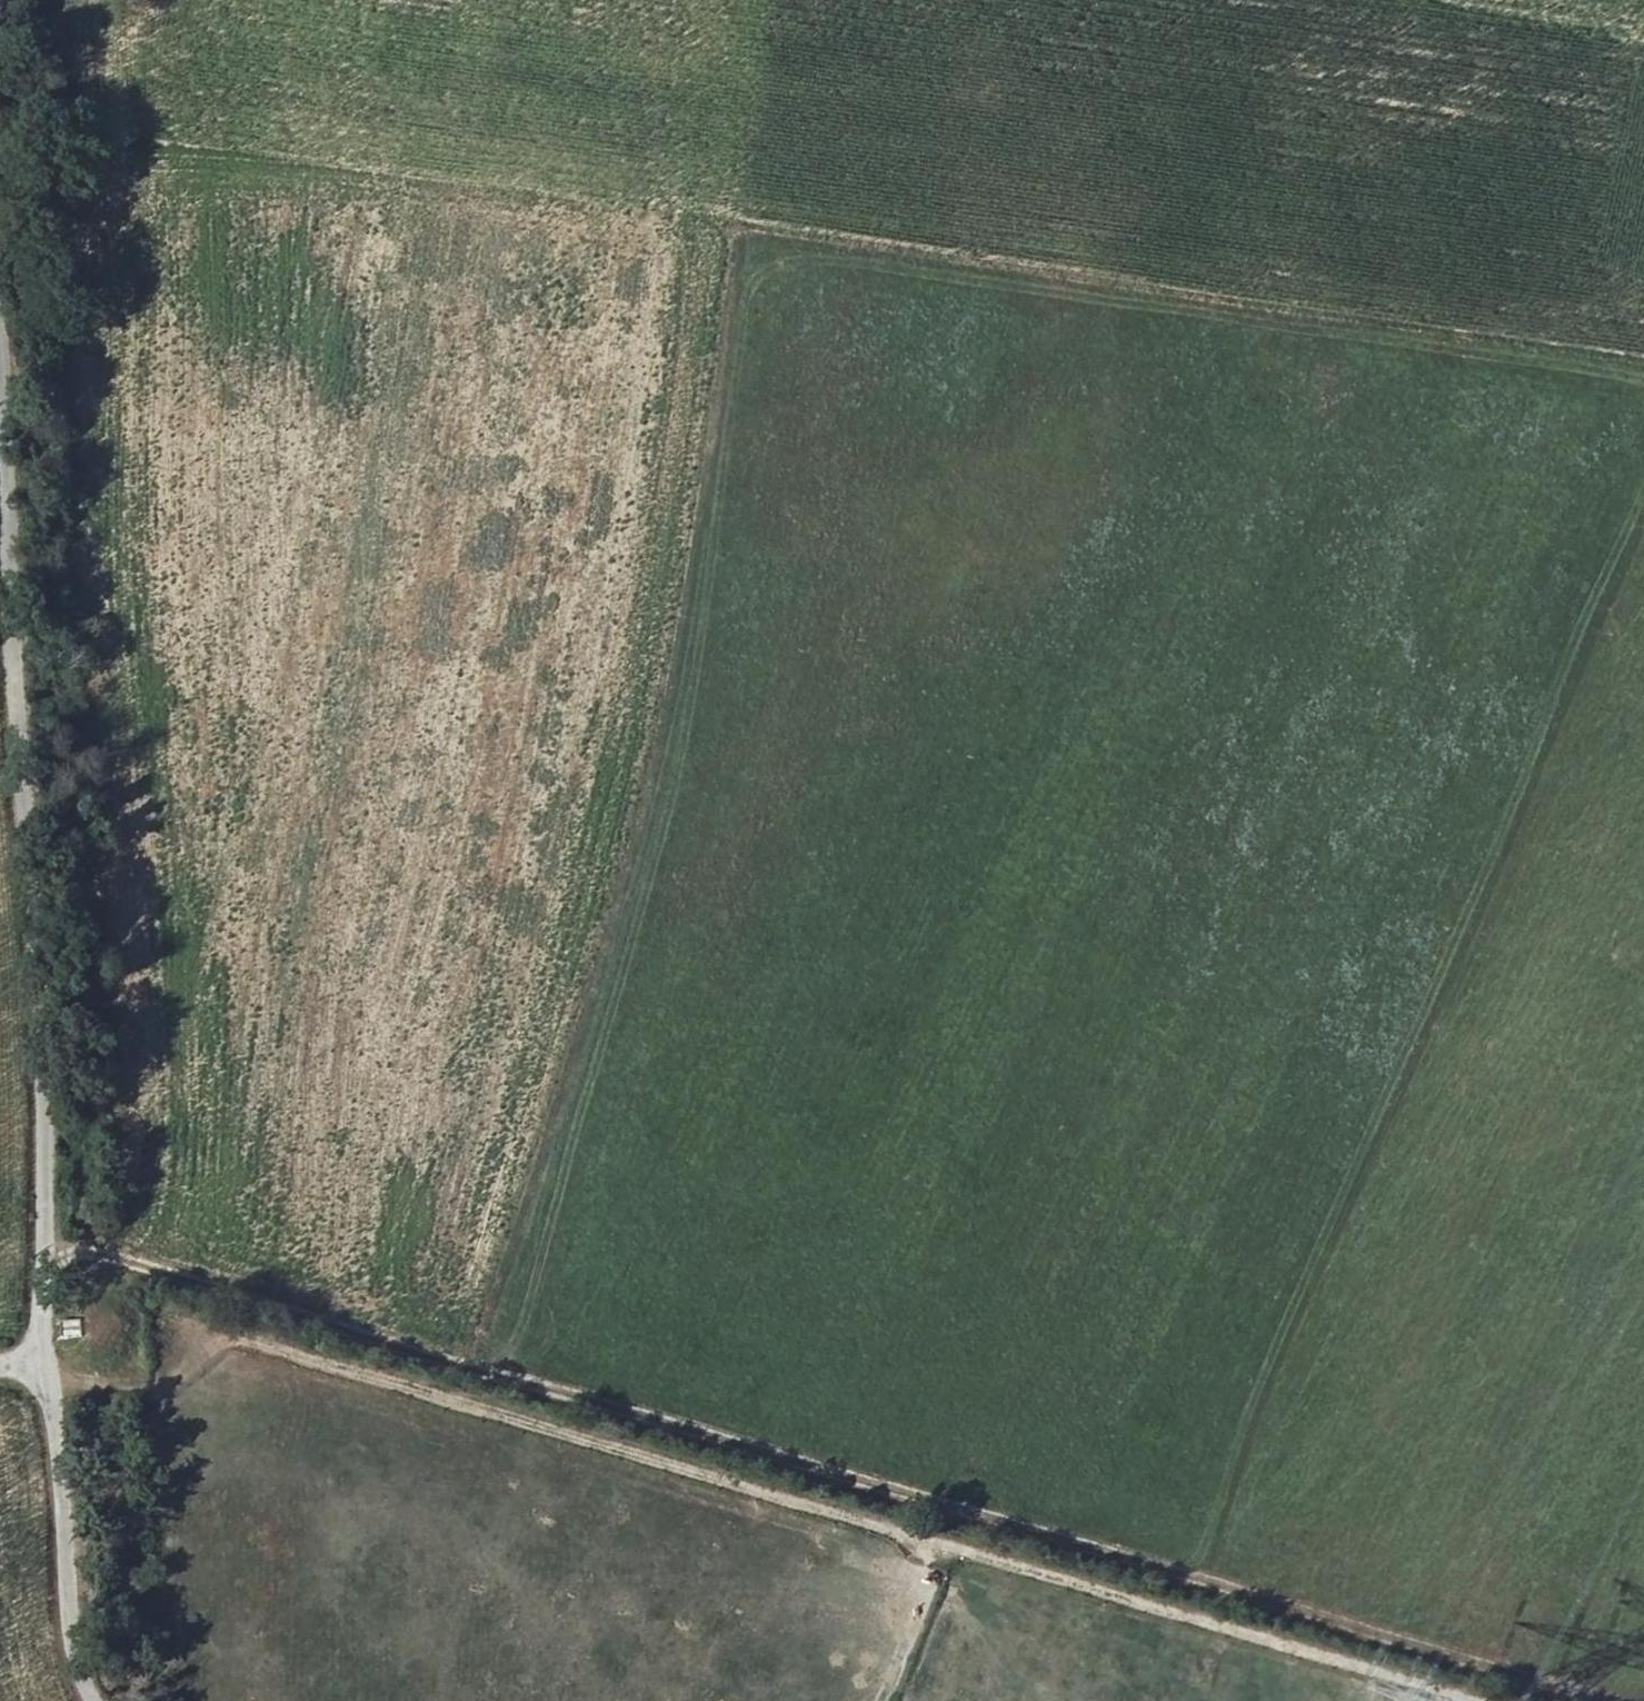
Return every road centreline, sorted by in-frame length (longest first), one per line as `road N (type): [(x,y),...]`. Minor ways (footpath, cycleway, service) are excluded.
road 1 (track): [(1610,1700),(35,1244)]
road 2 (unclassified): [(0,566),(35,1244),(26,1365)]
road 3 (unclassified): [(26,1365),(68,1684),(81,1700)]

